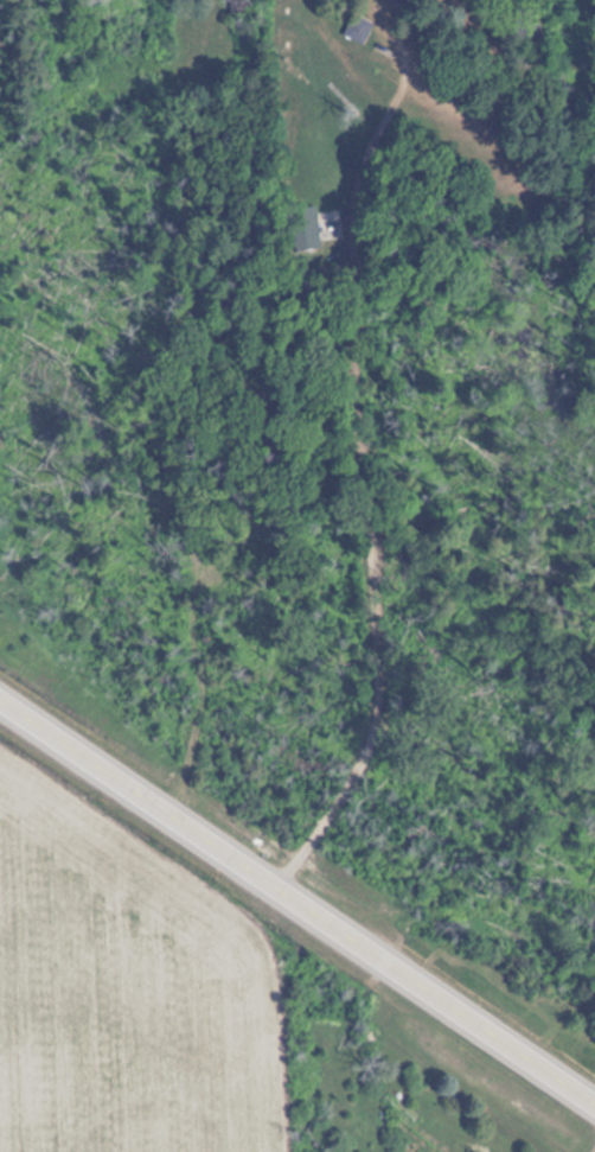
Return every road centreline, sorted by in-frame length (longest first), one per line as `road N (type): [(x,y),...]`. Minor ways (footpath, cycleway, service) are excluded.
road 1 (primary): [(0,701),(594,1108)]
road 2 (residential): [(271,887),(373,724),(353,243)]
road 3 (residential): [(353,243),(365,182),(396,141),(507,157),(594,224)]

